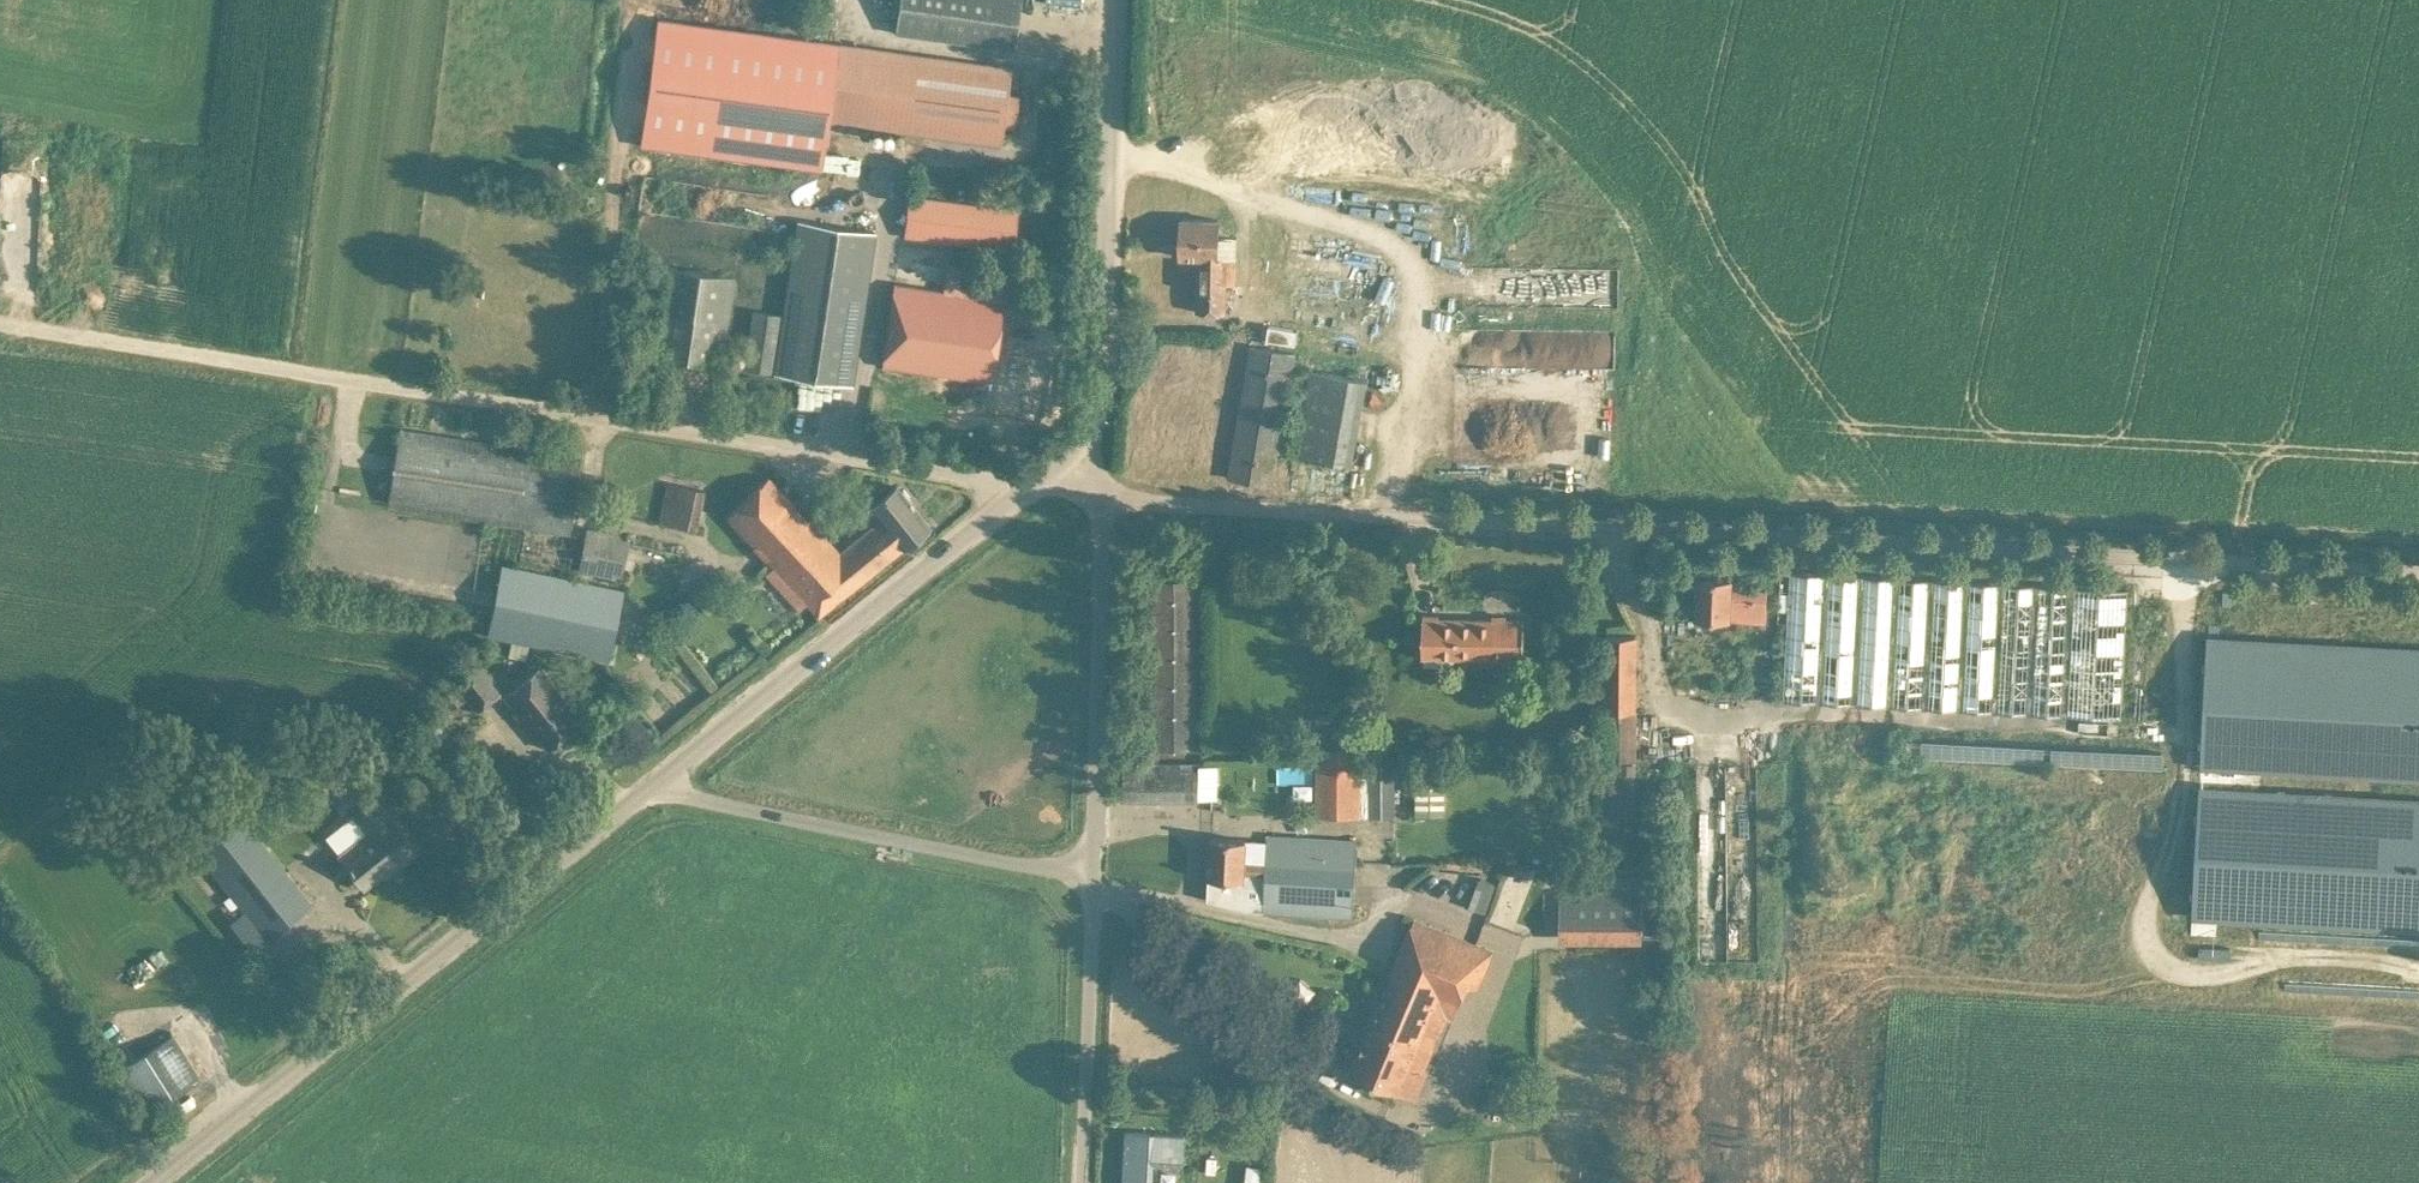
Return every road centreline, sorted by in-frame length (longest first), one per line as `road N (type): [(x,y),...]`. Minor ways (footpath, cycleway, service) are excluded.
road 1 (unclassified): [(2418,572),(1097,498)]
road 2 (unclassified): [(1029,486),(0,321)]
road 3 (unclassified): [(151,1182),(647,787)]
road 4 (unclassified): [(647,787),(1029,486)]
road 5 (unclassified): [(1093,874),(647,787)]
road 6 (unclassified): [(1085,425),(1103,354),(1113,0)]
road 7 (unclassified): [(1093,874),(1097,498)]
road 8 (unclassified): [(1082,1182),(1093,874)]

